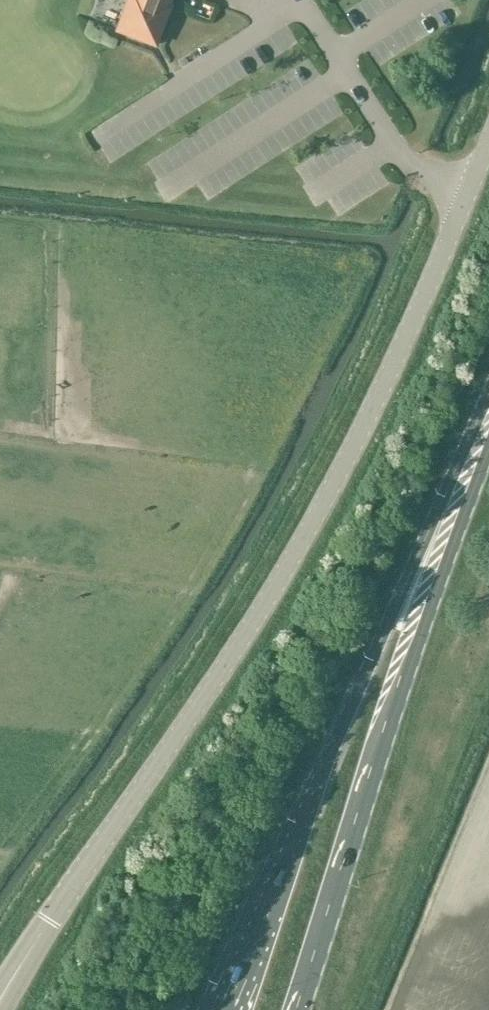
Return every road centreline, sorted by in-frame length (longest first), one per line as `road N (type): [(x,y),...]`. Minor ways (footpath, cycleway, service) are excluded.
road 1 (tertiary): [(0,1005),(48,918),(262,617),(330,502),(488,136)]
road 2 (primary): [(449,512),(353,695),(221,1009)]
road 3 (primary): [(298,1009),(449,512)]

